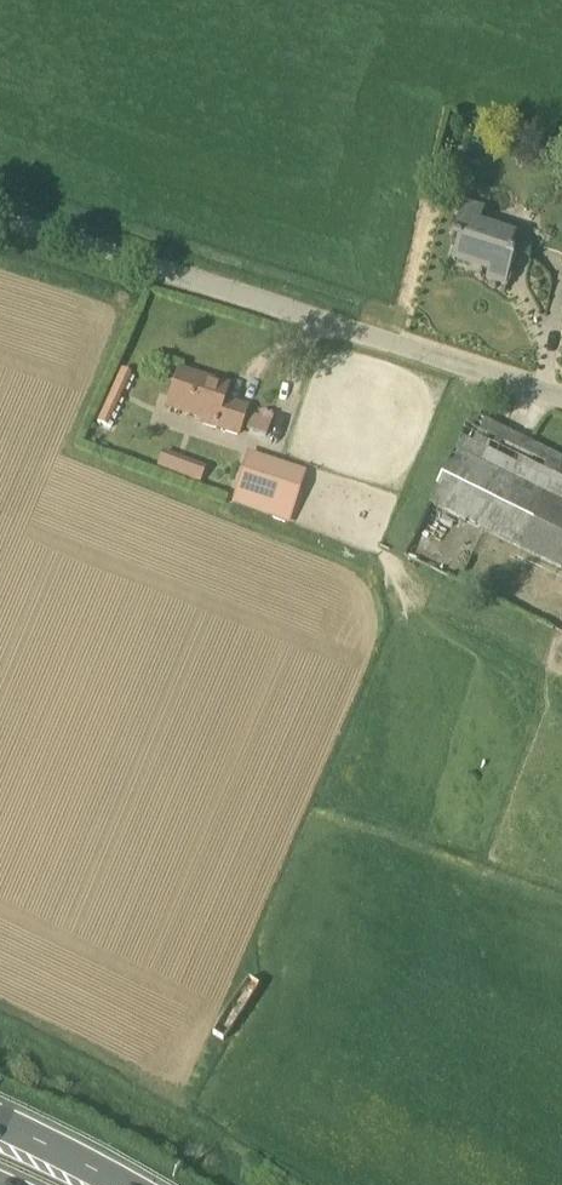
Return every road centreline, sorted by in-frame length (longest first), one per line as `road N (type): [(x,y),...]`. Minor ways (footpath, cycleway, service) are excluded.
road 1 (unclassified): [(561,398),(0,218)]
road 2 (trunk): [(120,1184),(0,1124)]

